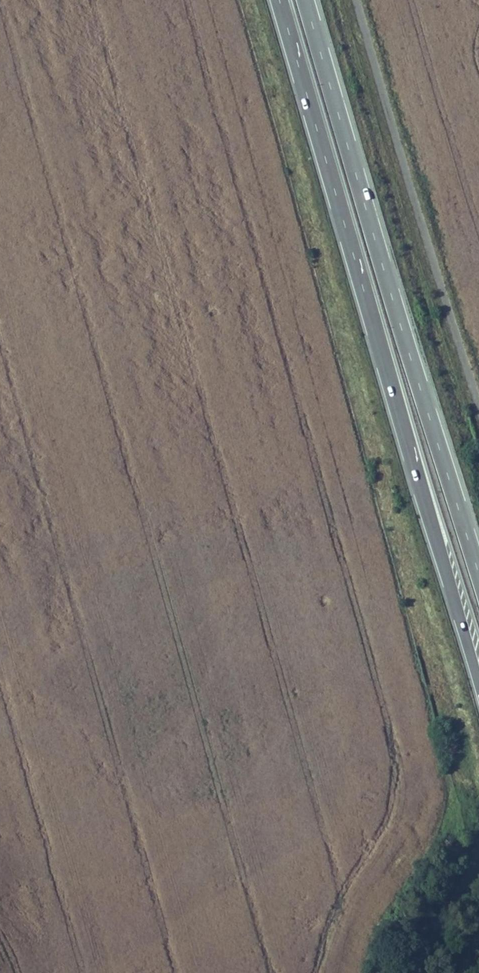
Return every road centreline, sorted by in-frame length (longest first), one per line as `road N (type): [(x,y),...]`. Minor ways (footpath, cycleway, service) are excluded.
road 1 (trunk): [(280,0),(478,681)]
road 2 (trunk): [(478,573),(306,0)]
road 3 (unclassified): [(356,0),(478,406)]

